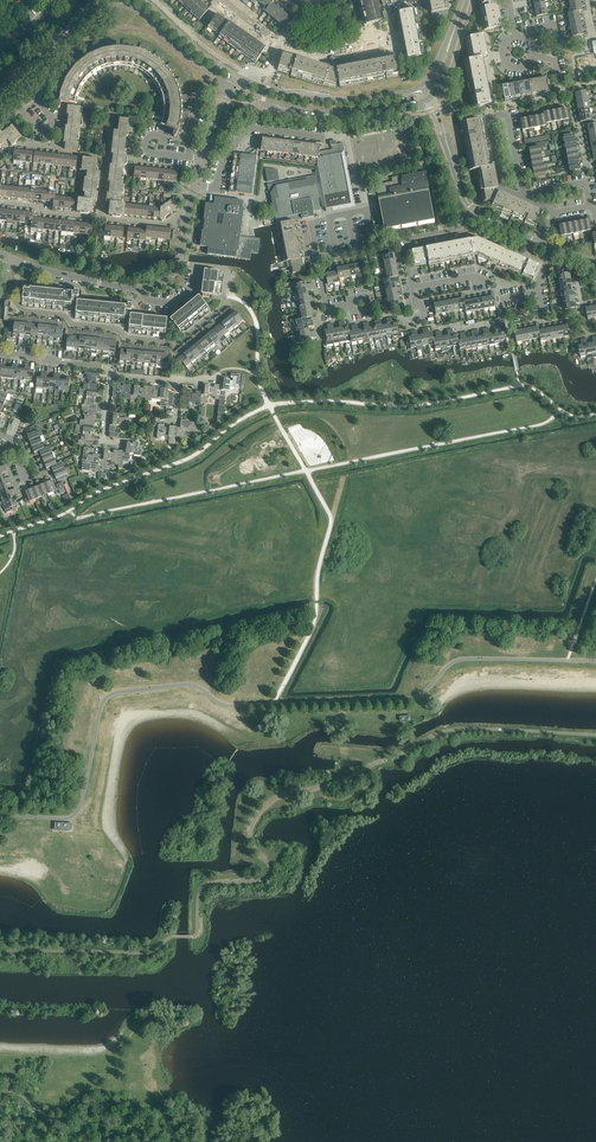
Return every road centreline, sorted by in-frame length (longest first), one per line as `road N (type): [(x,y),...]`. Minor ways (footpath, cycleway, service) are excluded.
road 1 (residential): [(196,265),(226,270),(225,304),(177,343),(25,311),(3,292)]
road 2 (residential): [(197,184),(218,185),(229,149),(252,127),(344,135),(367,210)]
road 3 (secondary): [(47,55),(99,10),(123,5),(231,86)]
road 4 (secondary): [(231,86),(329,113),(425,99)]
road 5 (secondary): [(424,86),(329,100),(237,76)]
road 6 (residential): [(348,61),(280,42),(223,0)]
road 7 (unclassified): [(134,289),(14,260)]
road 8 (secondary): [(237,76),(143,0)]

